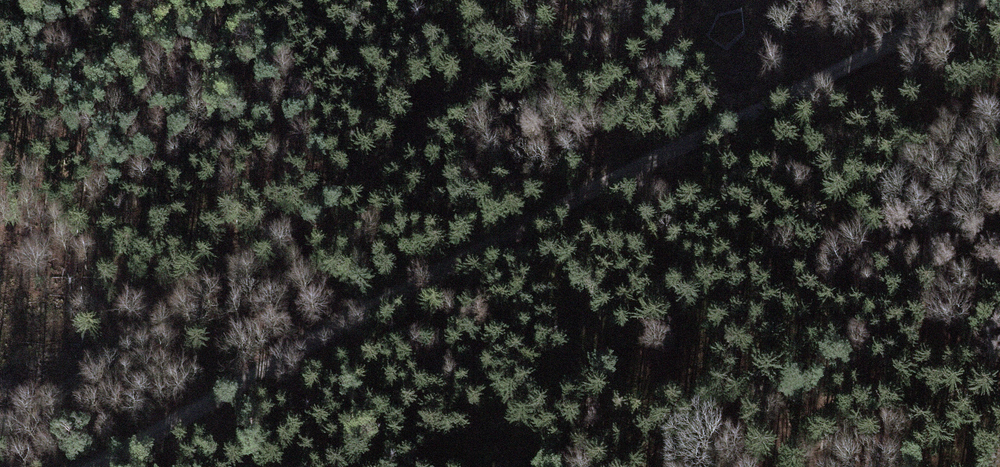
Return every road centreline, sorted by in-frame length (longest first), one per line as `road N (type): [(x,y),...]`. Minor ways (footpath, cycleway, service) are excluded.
road 1 (track): [(978,0),(723,121),(85,466)]
road 2 (track): [(632,0),(0,426)]

